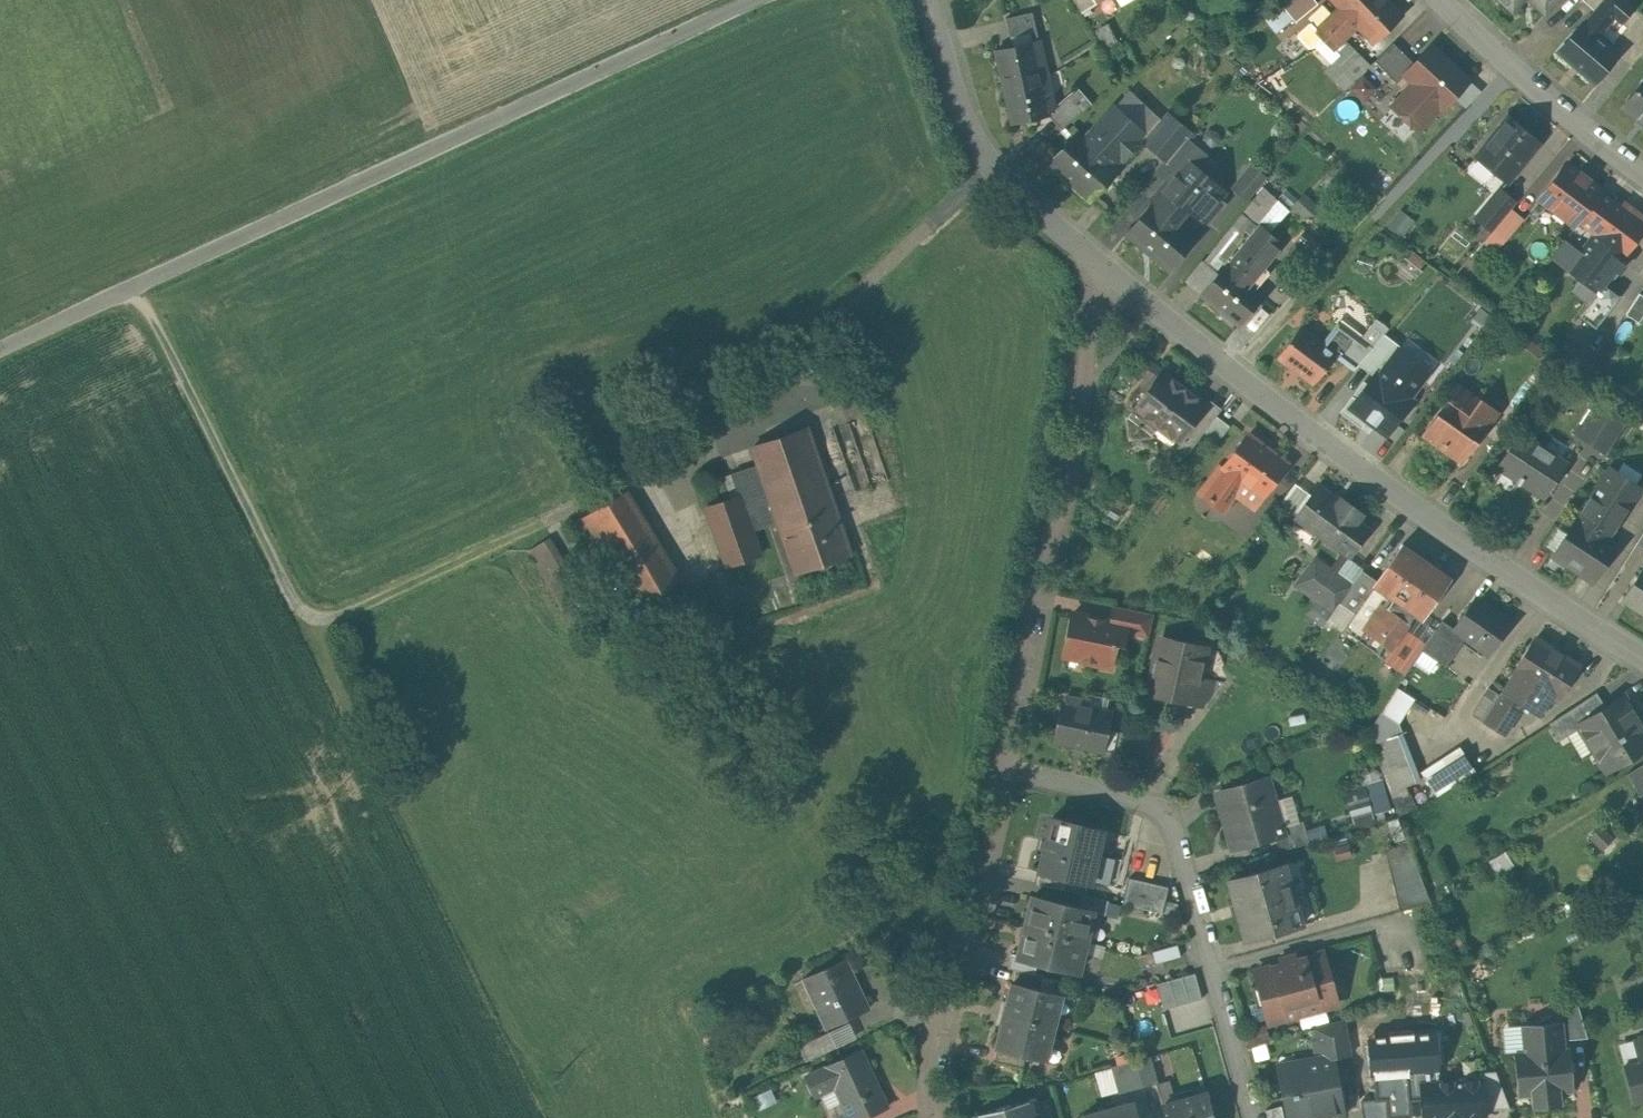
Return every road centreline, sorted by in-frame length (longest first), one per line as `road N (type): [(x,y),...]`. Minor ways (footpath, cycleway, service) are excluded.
road 1 (unclassified): [(0,347),(733,9)]
road 2 (residential): [(1642,661),(1355,467),(1100,261)]
road 3 (residential): [(1100,261),(1006,769)]
road 4 (residential): [(1254,1117),(1172,828),(1154,807),(1006,769)]
road 5 (residential): [(1006,769),(934,1065),(938,1117)]
road 6 (residential): [(1100,261),(994,163),(958,100),(925,0)]
road 7 (residential): [(1440,0),(1642,170)]

